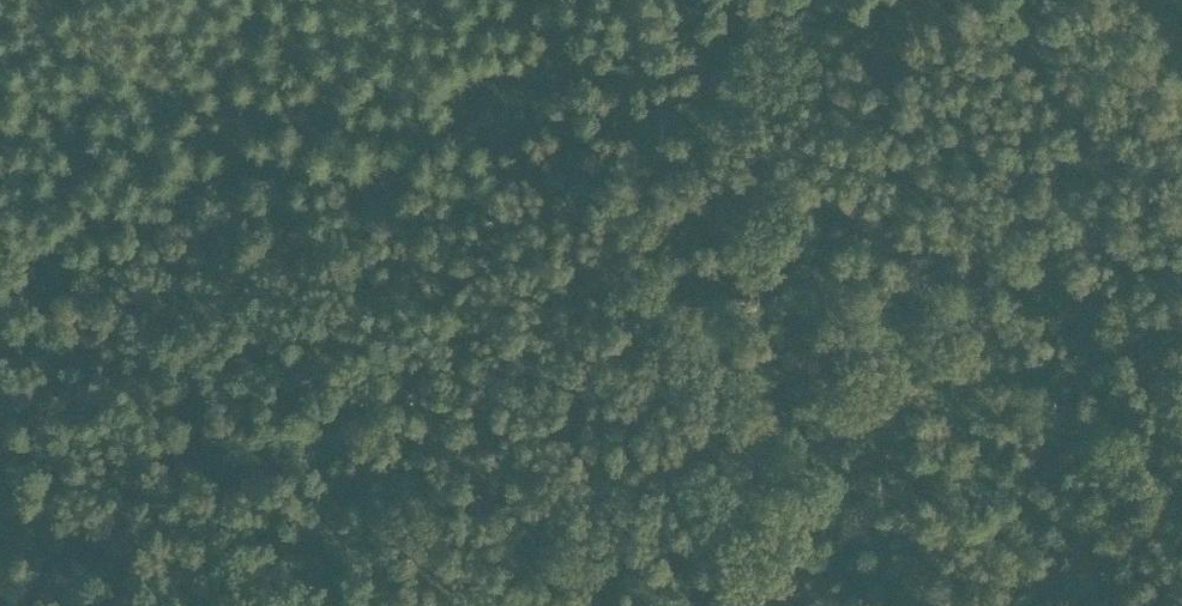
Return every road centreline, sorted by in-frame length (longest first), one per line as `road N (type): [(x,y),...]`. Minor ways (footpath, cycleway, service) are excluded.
road 1 (track): [(647,106),(853,273),(997,468),(1074,605)]

